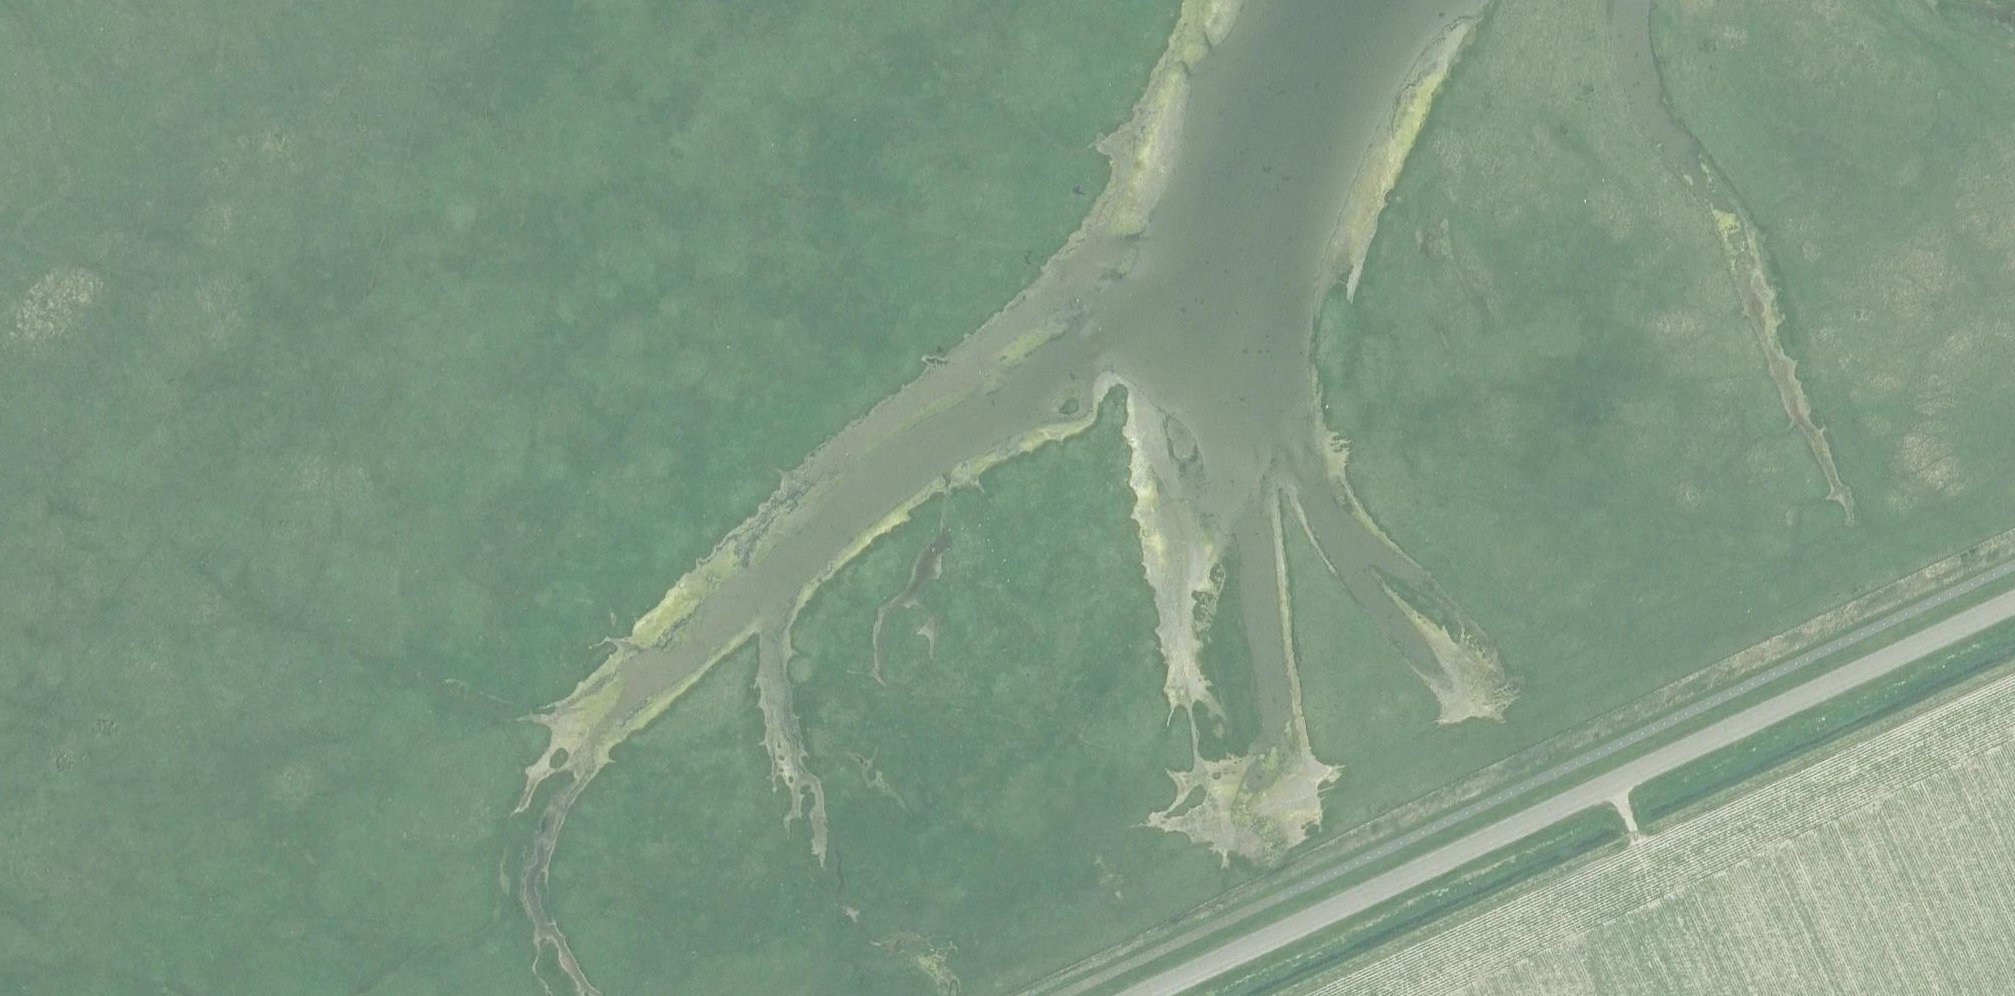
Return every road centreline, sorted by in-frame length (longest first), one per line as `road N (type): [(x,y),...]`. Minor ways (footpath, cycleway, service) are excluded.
road 1 (tertiary): [(1135,995),(2014,599)]

